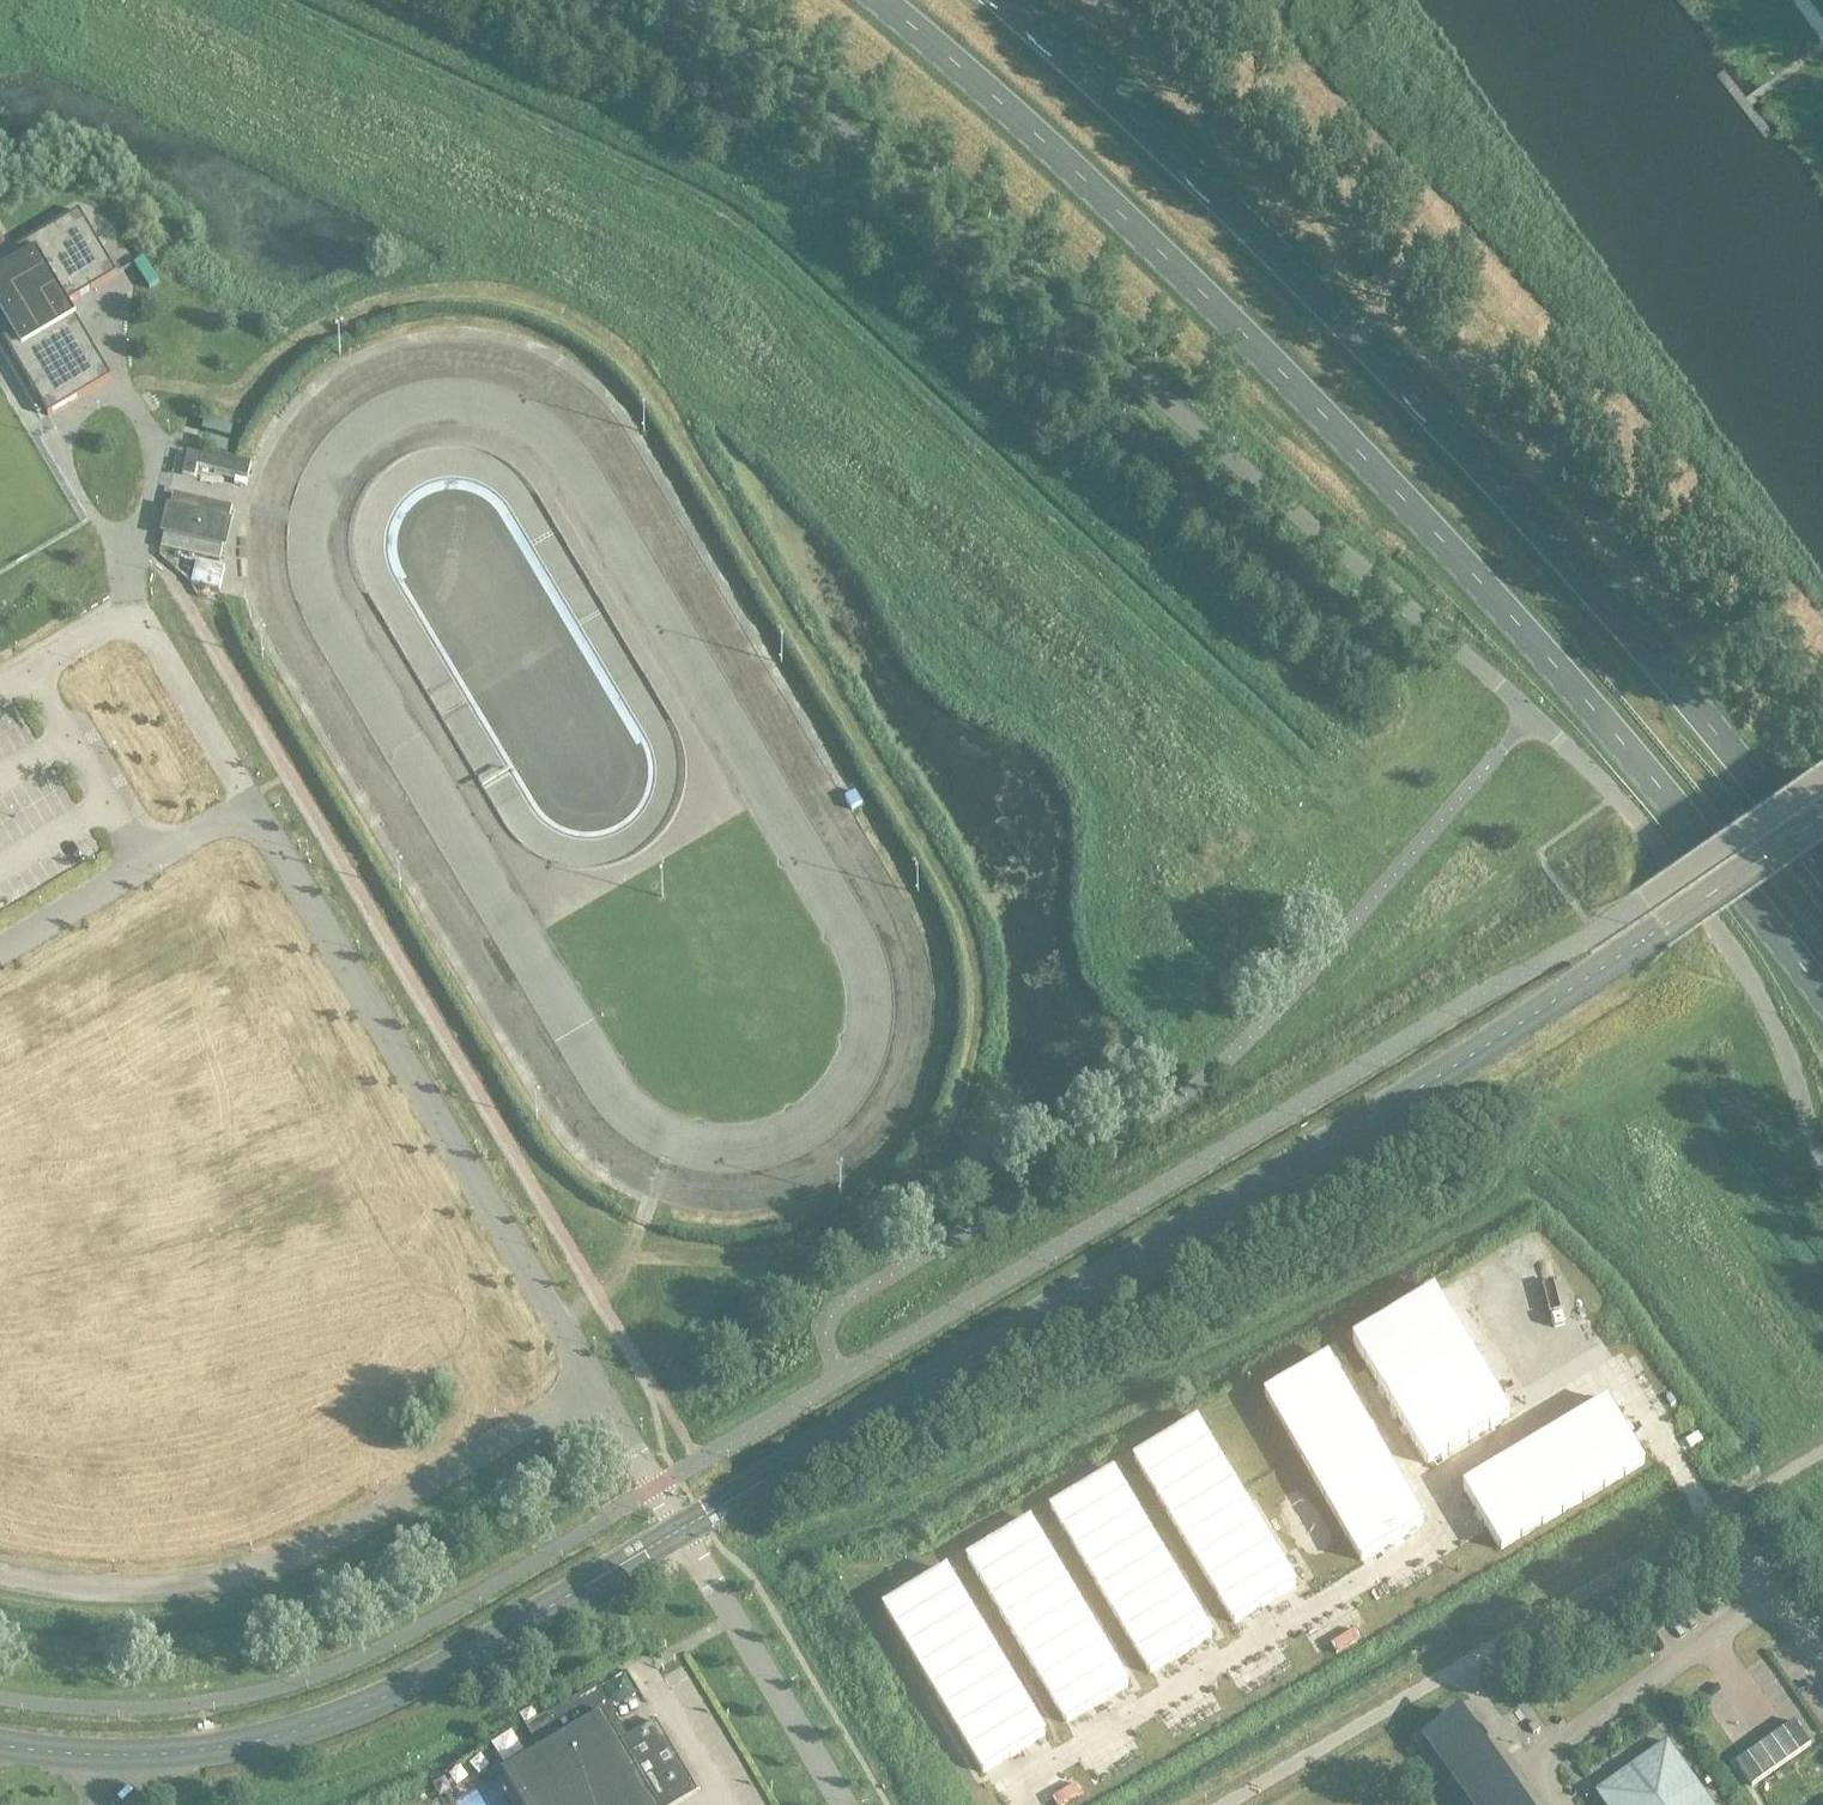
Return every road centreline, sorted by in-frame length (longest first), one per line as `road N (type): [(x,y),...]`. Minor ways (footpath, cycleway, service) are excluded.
road 1 (unclassified): [(1822,1165),(1754,985),(1648,834),(1588,769),(1494,679),(682,0)]
road 2 (trunk): [(884,0),(1222,316),(1651,776),(1822,993)]
road 3 (trunk): [(1822,871),(1417,391),(1005,0)]
road 4 (unclassified): [(596,1385),(358,1524),(264,1567),(188,1583),(52,1582),(0,1572)]
road 5 (residential): [(1822,1661),(1776,1595),(1535,1760),(1565,1804)]
road 6 (unclassified): [(844,1804),(663,1495)]
road 7 (unclassified): [(596,1385),(663,1495)]

